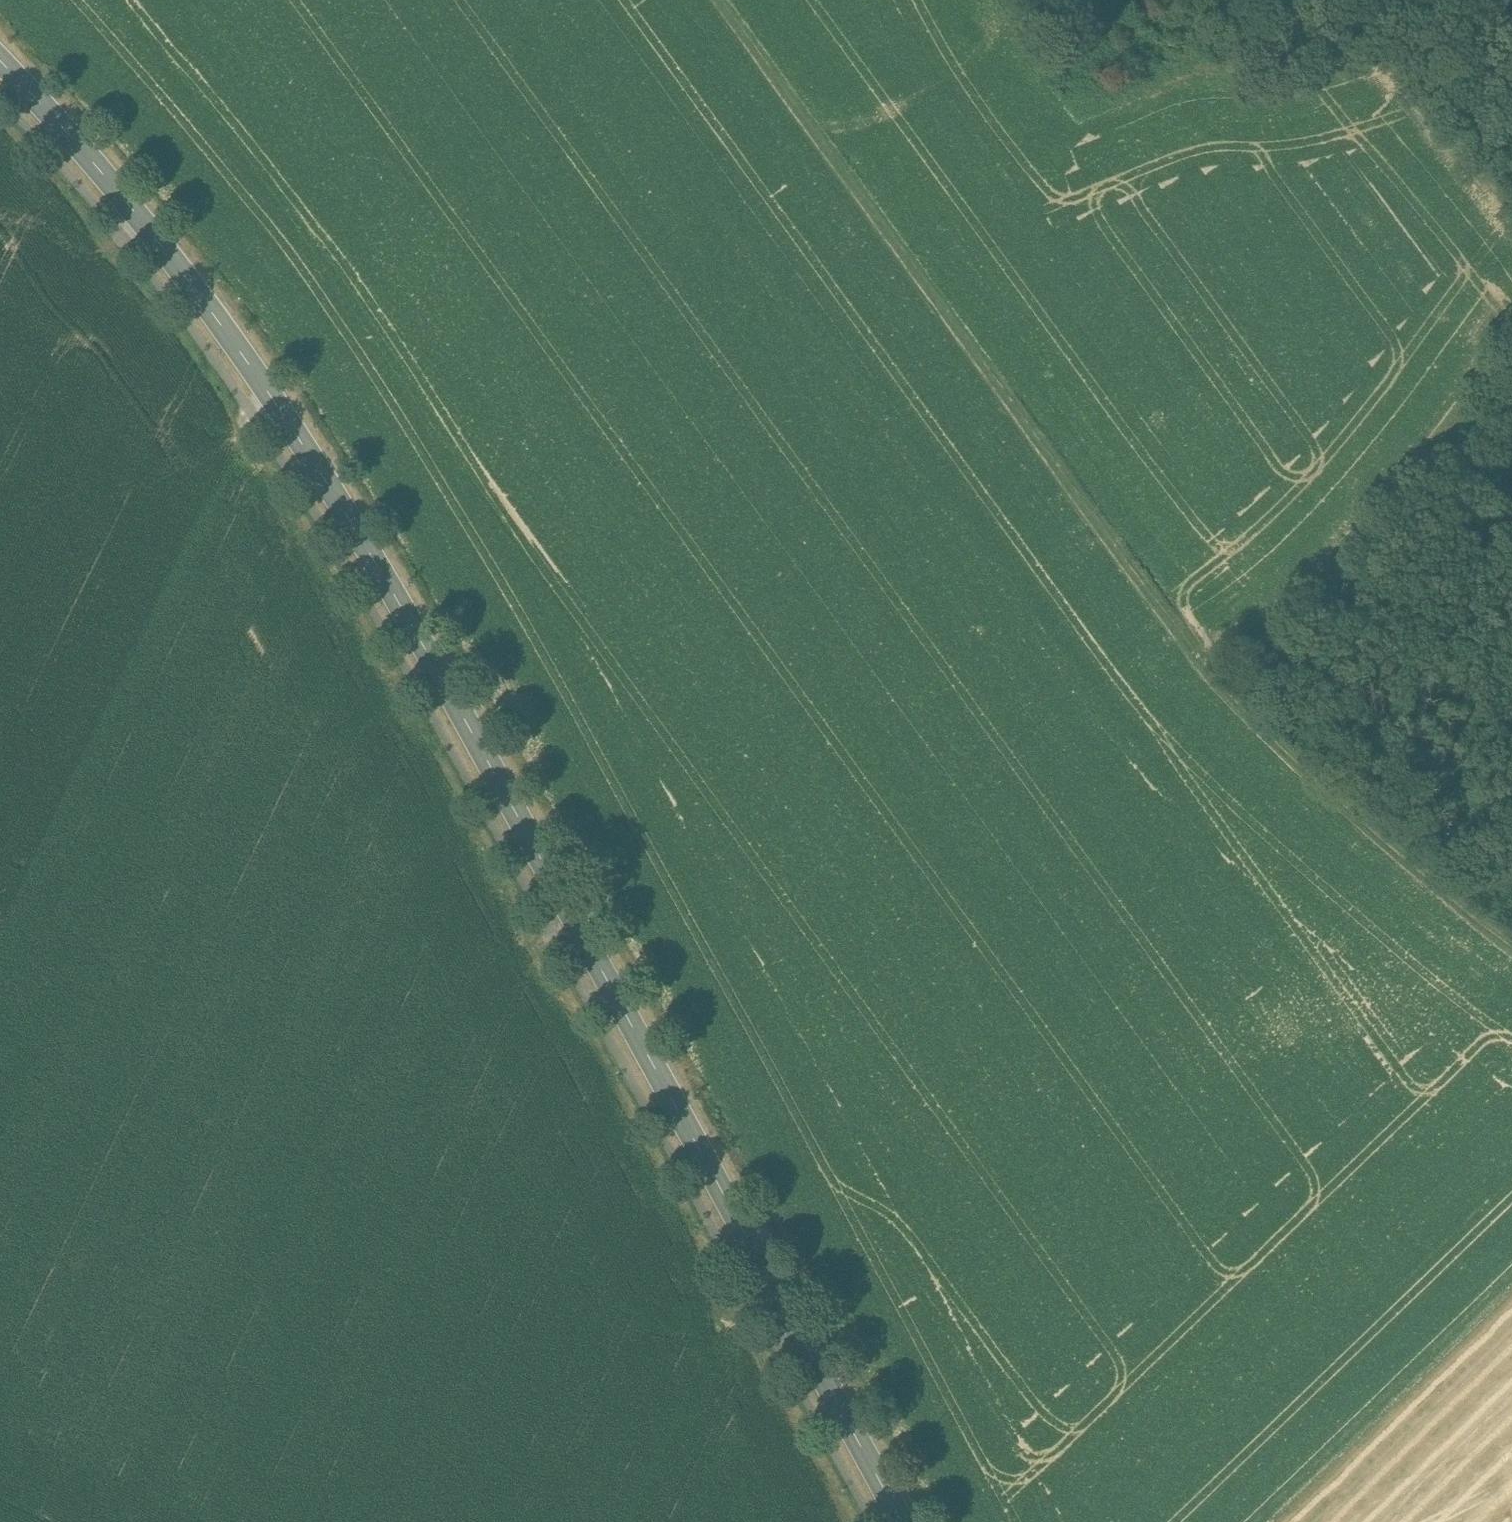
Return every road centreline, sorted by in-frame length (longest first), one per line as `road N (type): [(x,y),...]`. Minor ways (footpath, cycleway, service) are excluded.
road 1 (secondary): [(903,1521),(421,638),(290,424),(116,187),(0,60)]
road 2 (track): [(716,0),(1189,650),(1252,724),(1414,875),(1511,947)]

